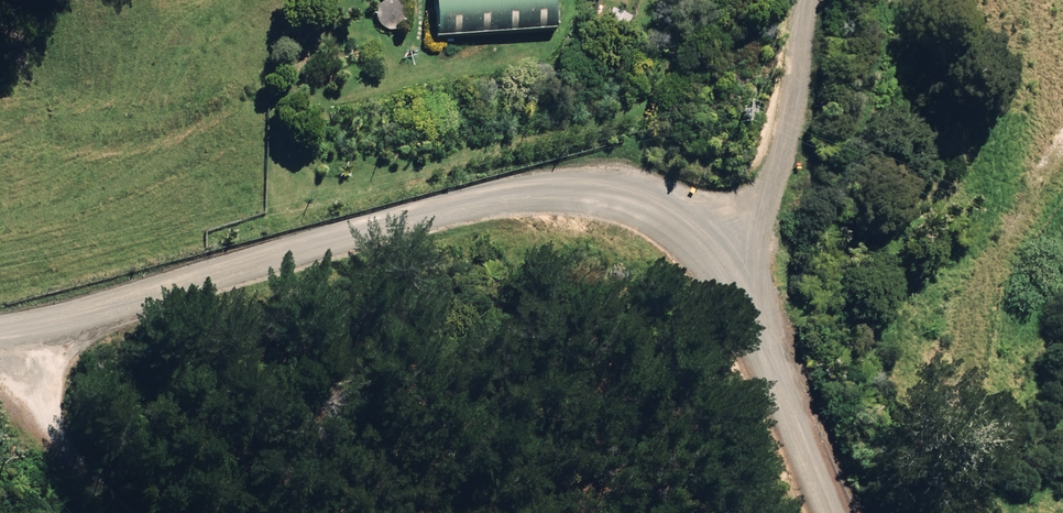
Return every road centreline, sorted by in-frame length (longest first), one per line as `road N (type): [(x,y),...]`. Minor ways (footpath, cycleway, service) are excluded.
road 1 (unclassified): [(9,332),(498,195),(564,187),(626,195),(710,243)]
road 2 (unclassified): [(710,243),(749,295),(832,512)]
road 3 (unclassified): [(710,243),(777,179),(809,0)]
road 4 (unclassified): [(9,332),(42,393),(133,512)]

